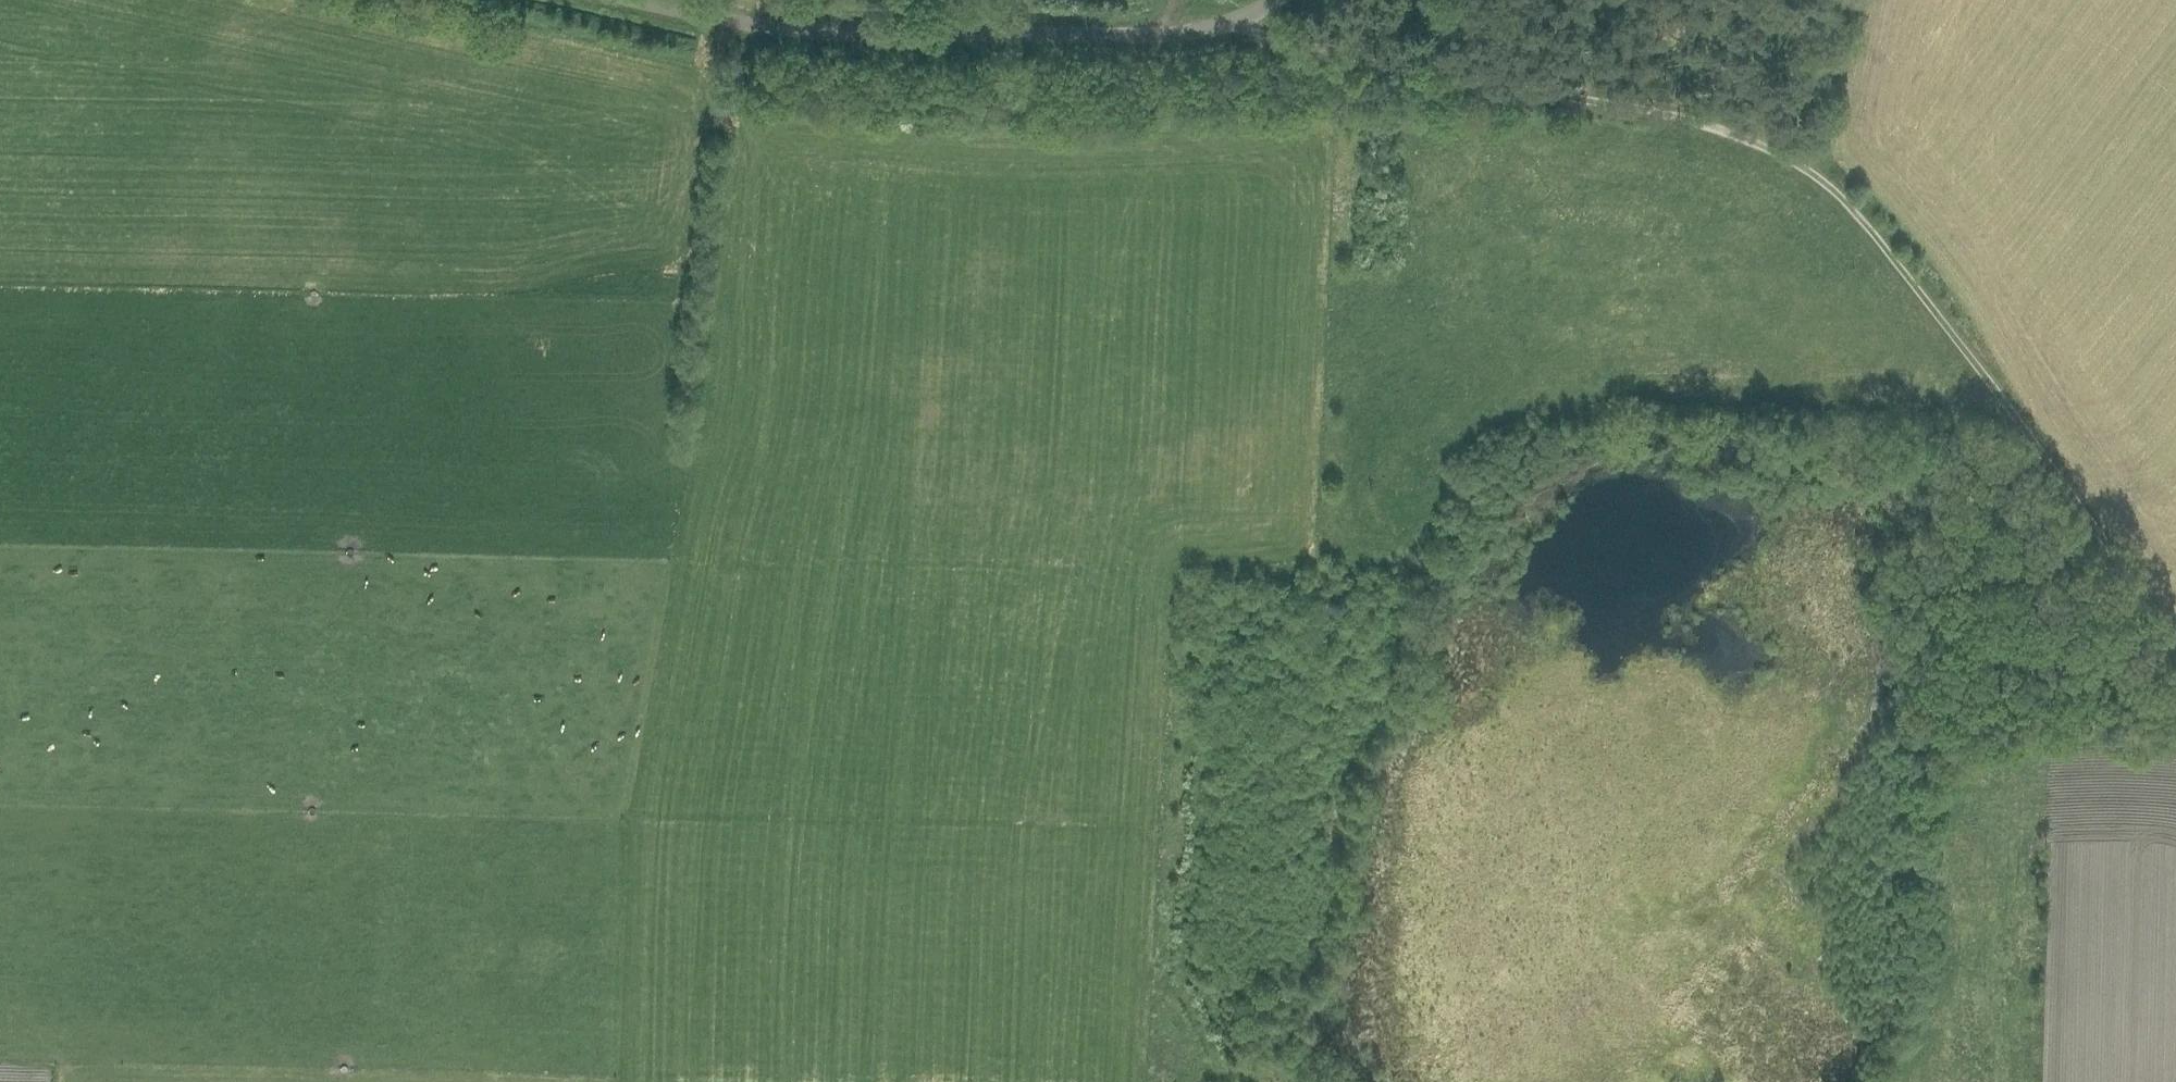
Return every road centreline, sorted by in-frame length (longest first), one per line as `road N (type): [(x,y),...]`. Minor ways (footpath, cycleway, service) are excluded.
road 1 (track): [(1248,15),(1284,43),(1679,118),(1760,145),(1820,180),(1992,386),(2175,641)]
road 2 (unclassified): [(1279,0),(1190,31),(930,35),(797,29),(625,0)]

